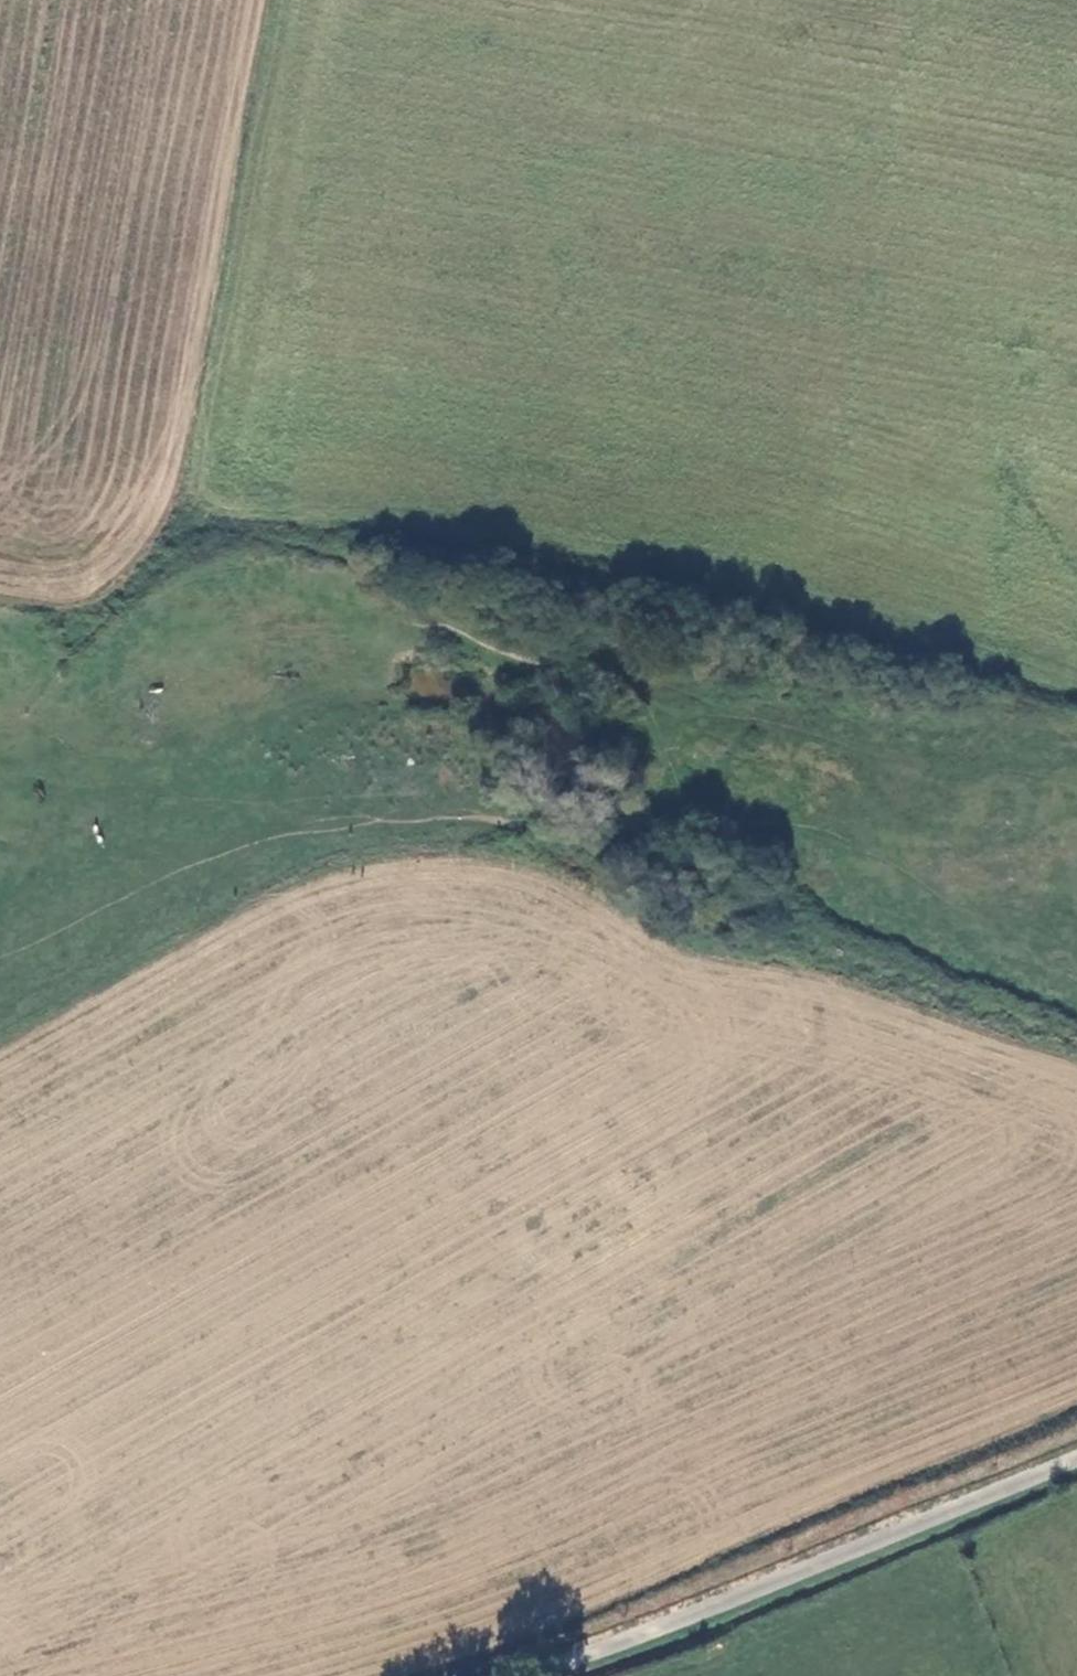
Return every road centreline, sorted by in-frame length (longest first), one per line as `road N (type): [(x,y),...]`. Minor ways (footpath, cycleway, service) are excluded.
road 1 (unclassified): [(508,1675),(1076,1467)]

